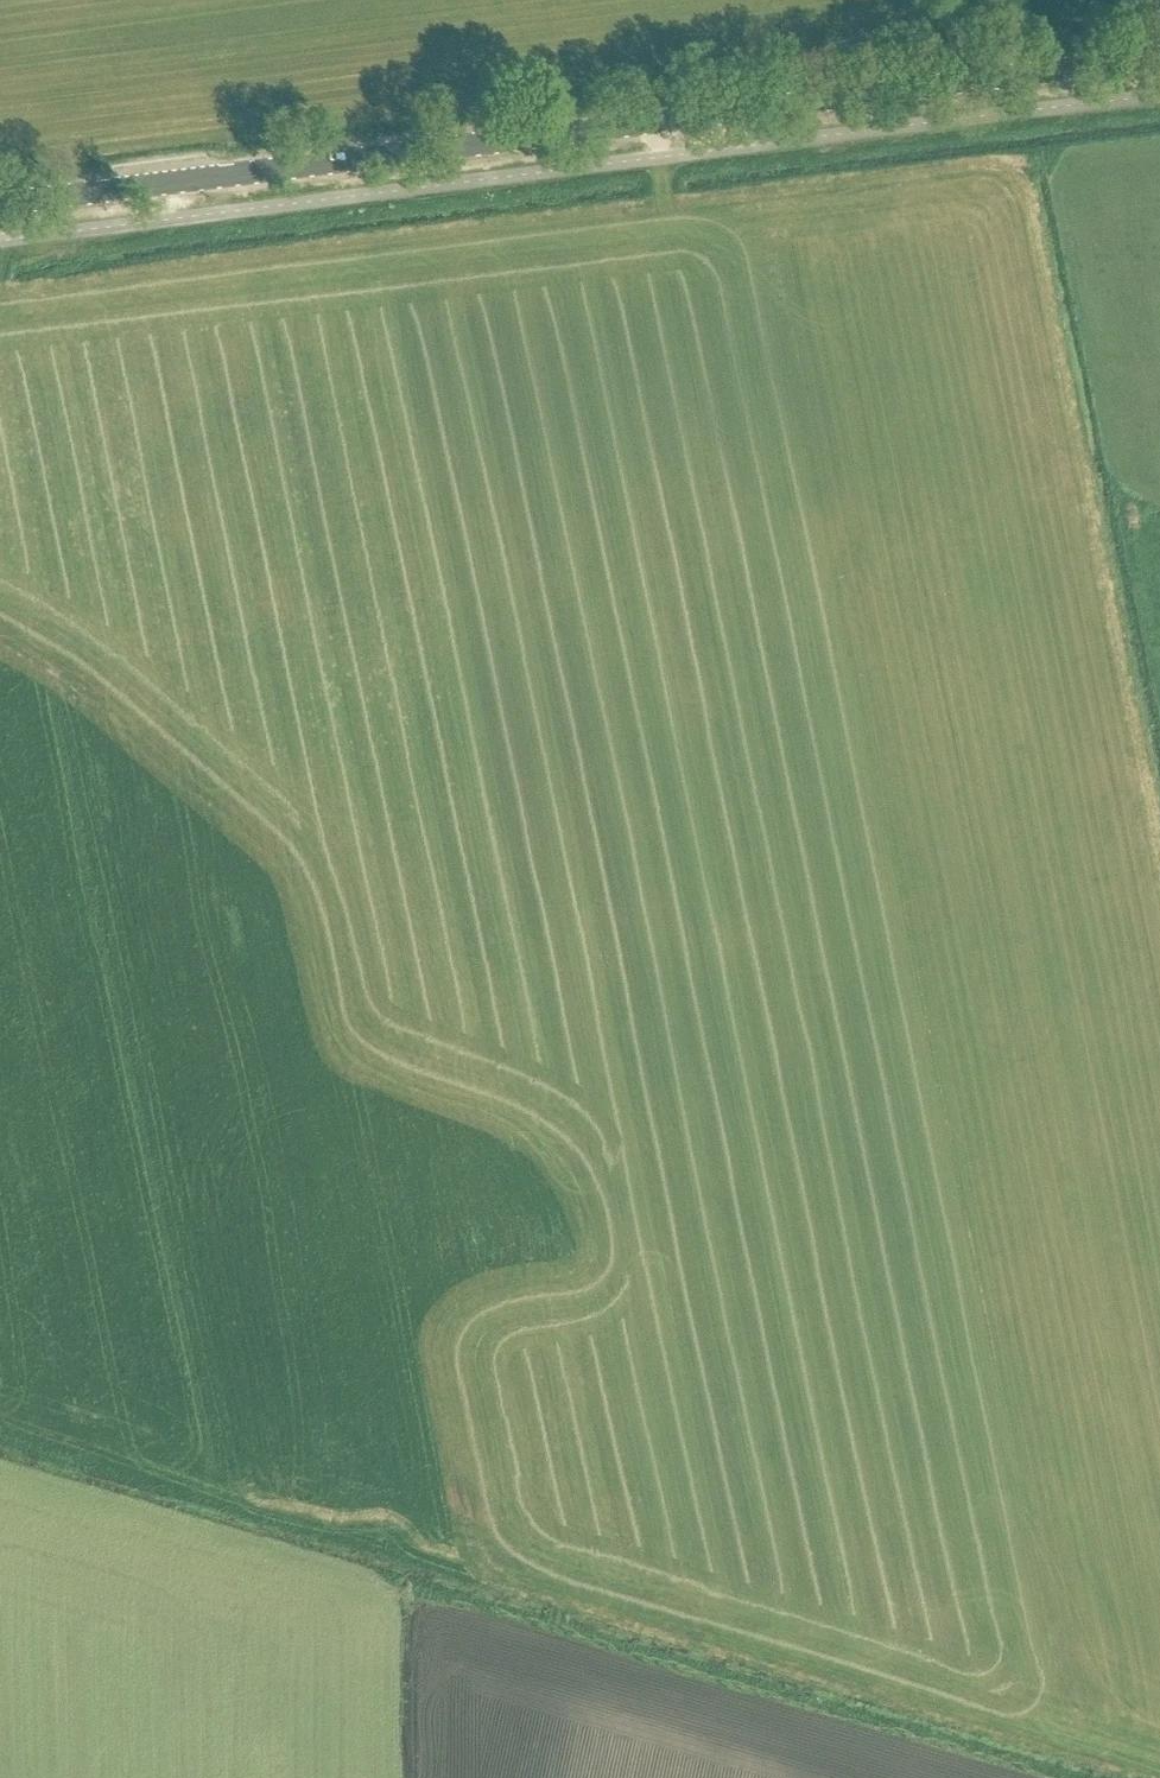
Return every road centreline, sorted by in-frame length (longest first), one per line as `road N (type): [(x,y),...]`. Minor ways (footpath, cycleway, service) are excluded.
road 1 (tertiary): [(0,204),(1159,58)]

